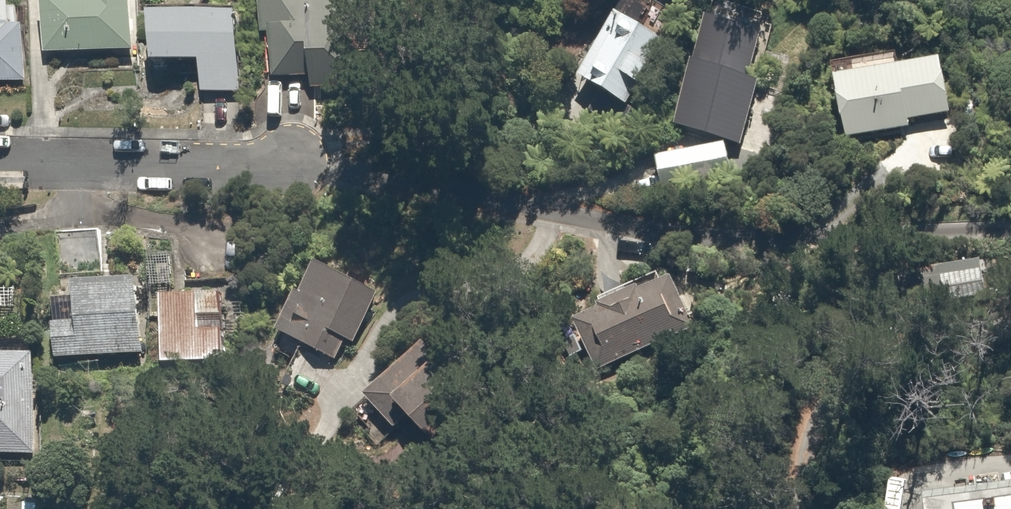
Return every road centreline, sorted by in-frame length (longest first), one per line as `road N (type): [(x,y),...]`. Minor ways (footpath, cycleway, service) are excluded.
road 1 (residential): [(0,164),(292,166)]

